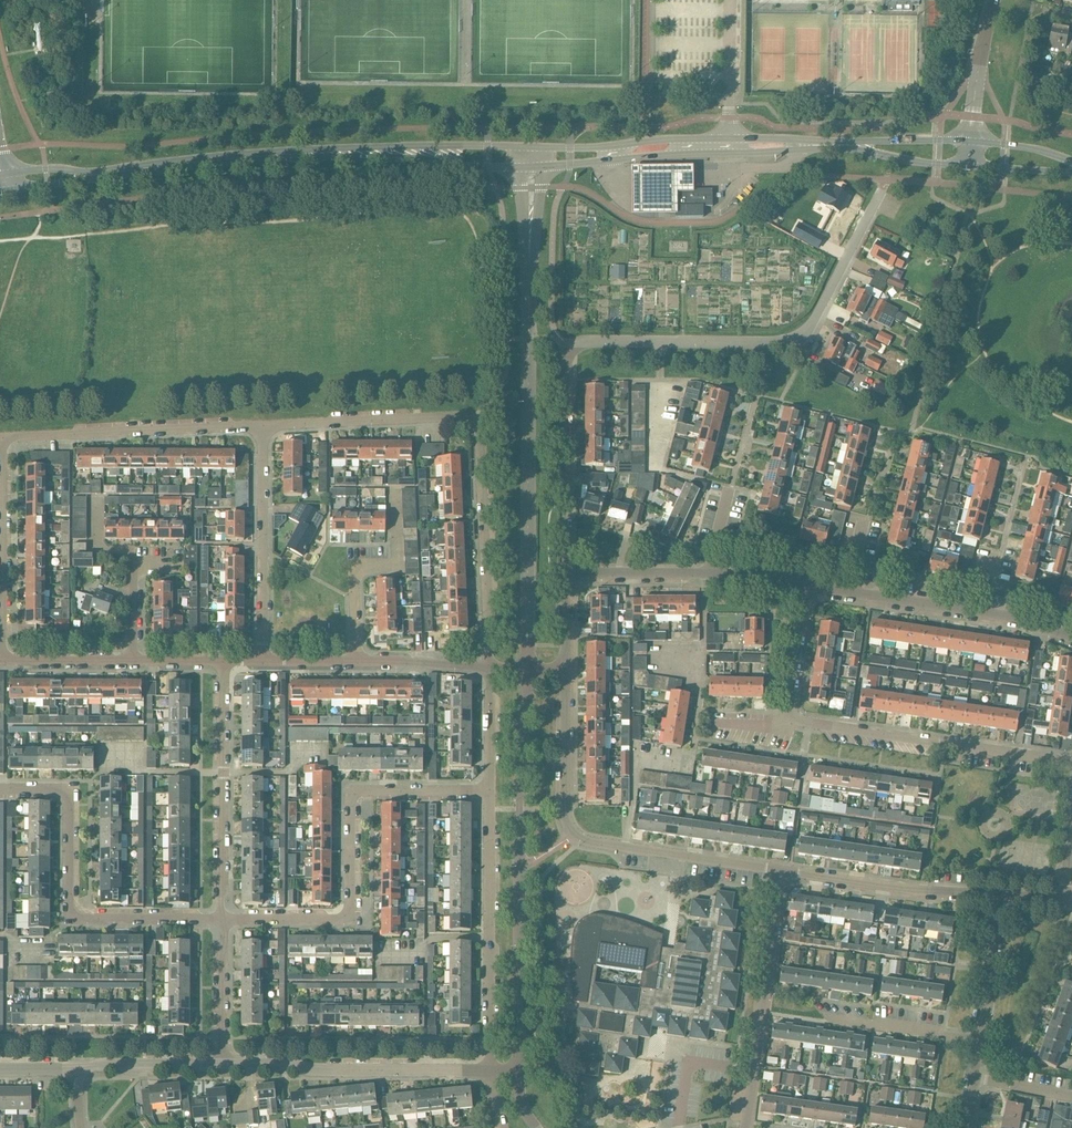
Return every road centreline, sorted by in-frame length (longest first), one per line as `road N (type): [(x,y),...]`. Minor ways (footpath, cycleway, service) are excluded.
road 1 (residential): [(566,573),(572,349),(800,339),(888,180)]
road 2 (residential): [(263,425),(473,422),(488,670)]
road 3 (secondary): [(970,142),(530,147)]
road 4 (secondary): [(545,166),(833,148),(968,166)]
road 5 (residential): [(1071,763),(787,721),(809,586)]
road 6 (residential): [(518,1069),(526,670)]
road 7 (residential): [(223,919),(350,916),(356,794),(489,790)]
road 8 (residential): [(526,670),(530,290)]
road 9 (residential): [(782,871),(573,835),(566,810),(566,670)]
road 10 (residential): [(223,919),(74,915),(65,793),(0,789)]
road 11 (residential): [(489,1070),(489,790)]
road 12 (residential): [(489,1070),(223,1066)]
road 13 (residential): [(0,439),(263,425)]
road 14 (secondary): [(530,147),(270,156)]
road 15 (residential): [(745,1127),(782,871)]
road 16 (residential): [(223,919),(224,661)]
road 17 (secondary): [(270,156),(518,167)]
road 18 (residential): [(263,661),(263,425)]
road 19 (residential): [(1002,898),(782,871)]
road 20 (residential): [(0,660),(0,439)]
road 21 (residential): [(358,662),(355,574),(394,564),(397,500)]
road 22 (secondary): [(93,175),(270,156)]
road 23 (residential): [(981,1041),(829,1019)]
road 24 (residential): [(223,1066),(223,919)]
road 25 (residential): [(981,1041),(1002,898)]
road 26 (residential): [(223,1066),(79,1071)]
road 27 (residential): [(970,142),(993,0)]
road 28 (residential): [(707,574),(566,573)]
road 29 (residential): [(134,660),(0,660)]
road 30 (residential): [(983,612),(852,592)]
road 31 (residential): [(488,670),(358,662)]
road 32 (residential): [(530,290),(545,166)]
road 33 (residential): [(518,167),(530,290)]
road 34 (residential): [(489,790),(488,670)]

